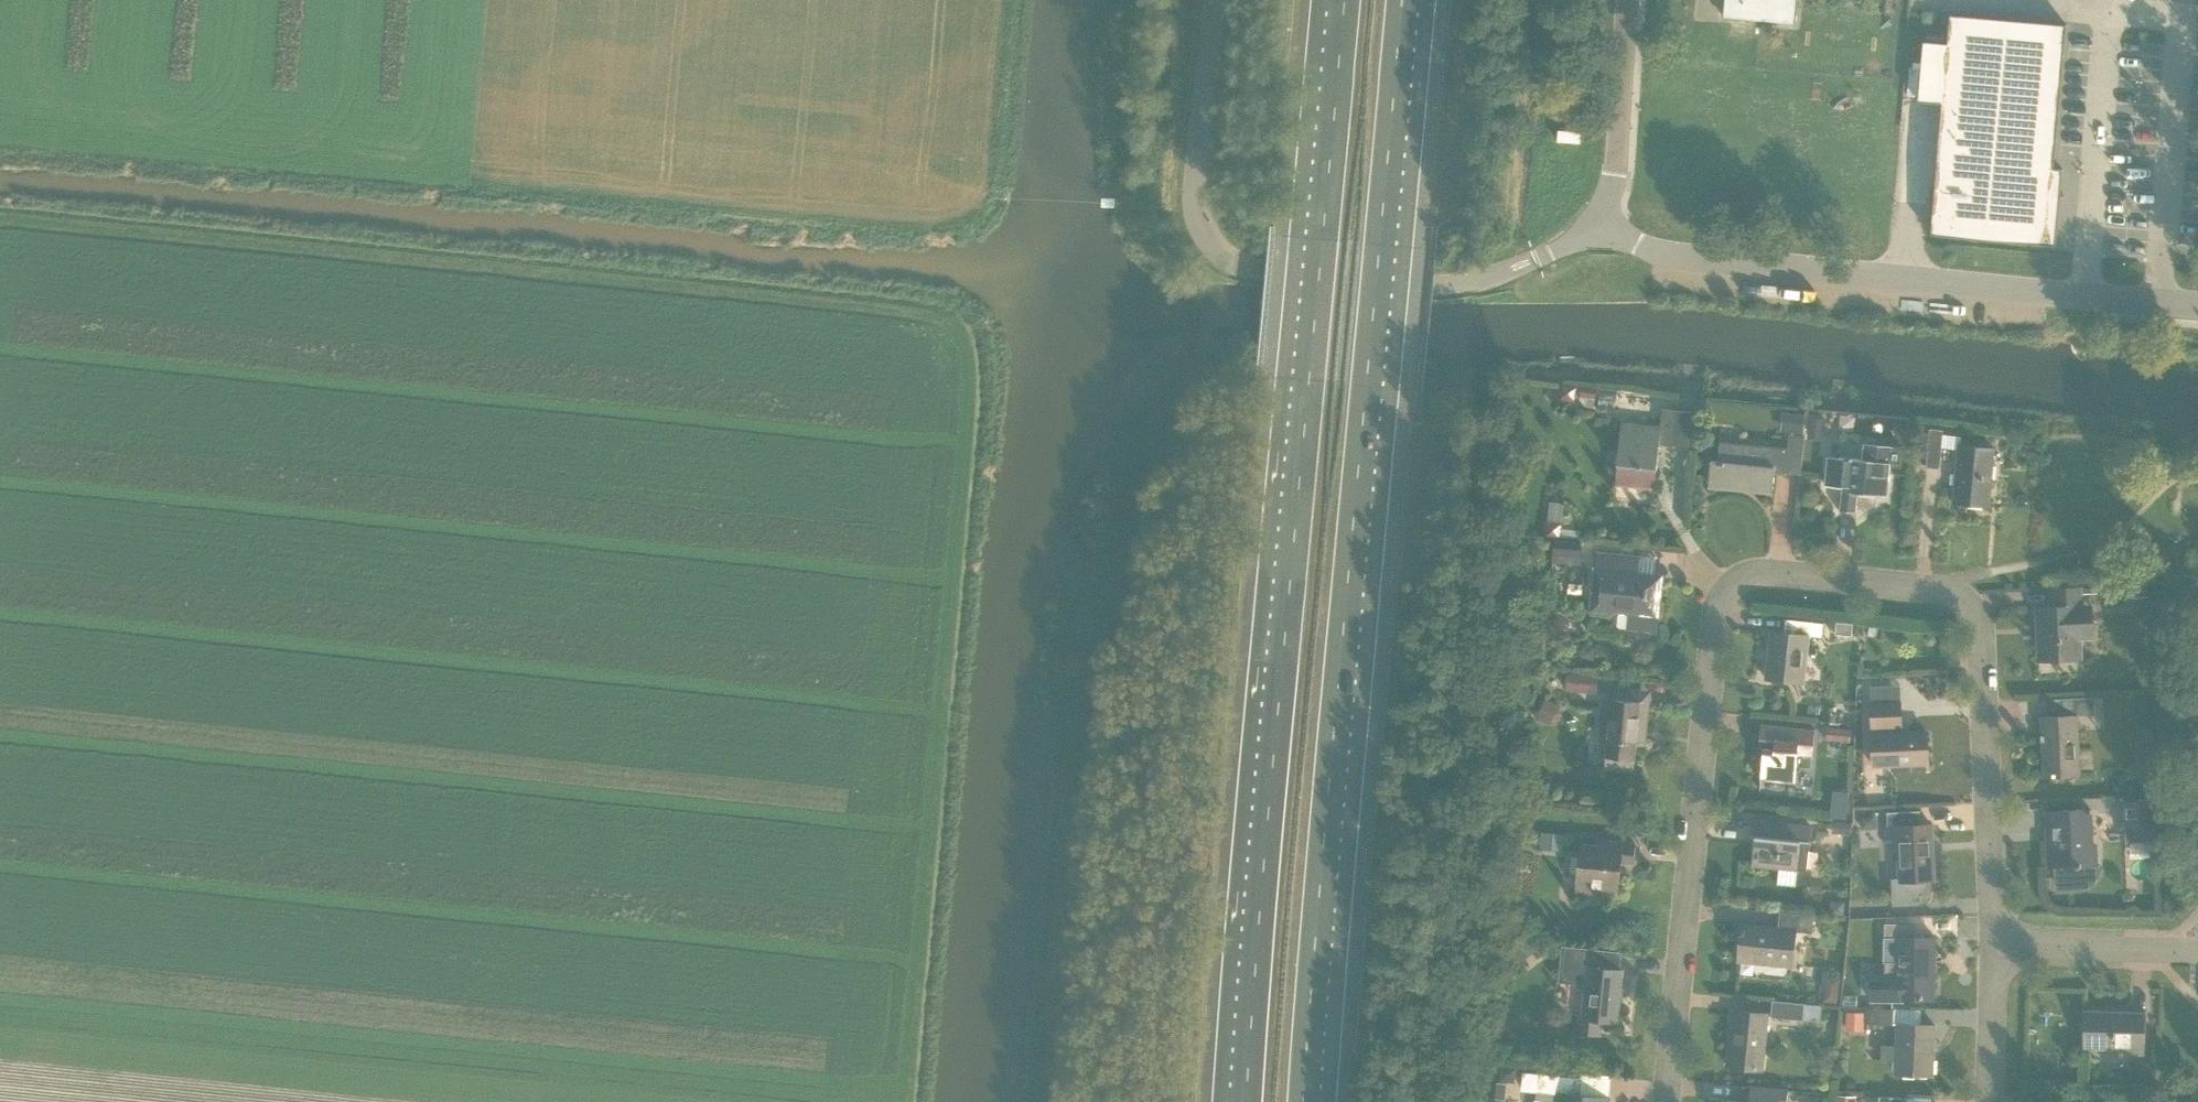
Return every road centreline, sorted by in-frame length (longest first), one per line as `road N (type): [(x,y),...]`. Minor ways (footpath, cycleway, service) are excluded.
road 1 (residential): [(1998,952),(1980,626),(1968,604),(1929,586),(1746,578),(1717,613),(1667,1101)]
road 2 (motorway): [(1306,1101),(1403,0)]
road 3 (motorway): [(1343,0),(1250,1054)]
road 4 (track): [(1006,195),(992,223),(963,237),(905,236),(0,146)]
road 5 (unclassified): [(1598,222),(1562,247),(1474,283),(1241,264),(1210,238),(1202,217),(1218,0)]
road 6 (unclassified): [(2197,308),(1666,258),(1598,222)]
road 7 (unclassified): [(1598,222),(1619,171),(1631,0)]
road 8 (residential): [(2197,955),(1998,952)]
road 9 (track): [(1025,0),(1006,195)]
road 10 (residential): [(1992,1101),(1998,952)]

